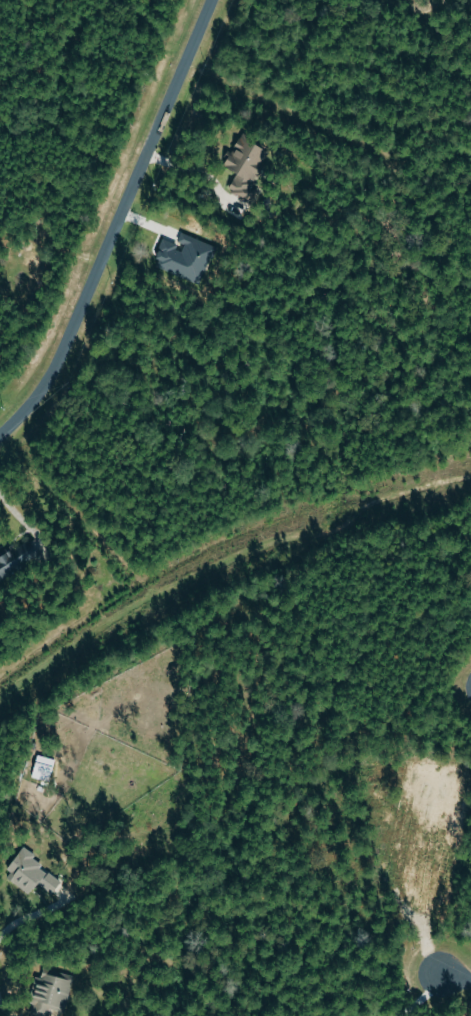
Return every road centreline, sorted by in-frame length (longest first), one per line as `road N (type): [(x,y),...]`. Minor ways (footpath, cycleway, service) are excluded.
road 1 (residential): [(213,0),(45,384),(0,433)]

